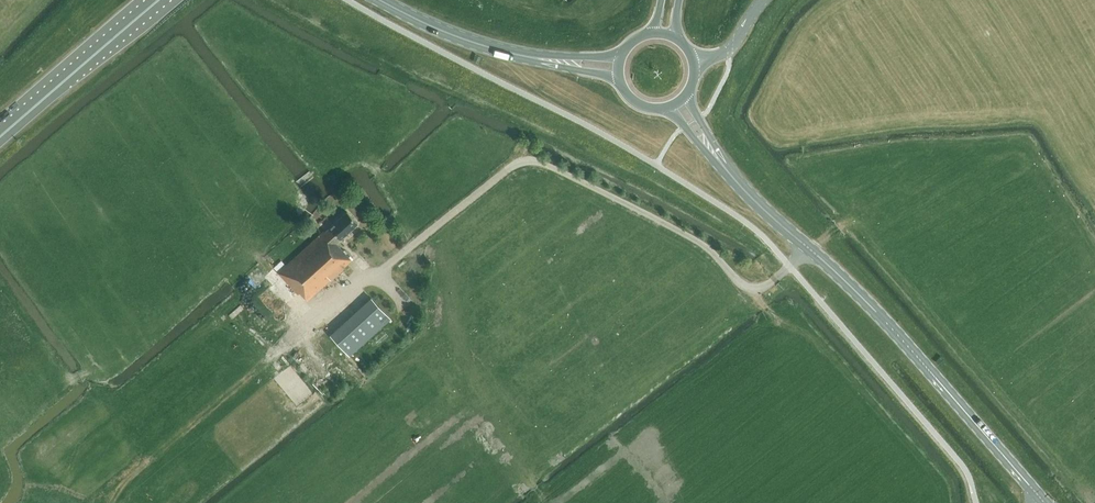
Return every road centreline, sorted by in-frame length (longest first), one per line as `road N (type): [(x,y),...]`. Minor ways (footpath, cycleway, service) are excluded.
road 1 (primary): [(1044,502),(878,313),(727,170)]
road 2 (track): [(383,182),(344,158),(321,163),(260,232),(255,255),(313,321)]
road 3 (track): [(301,330),(139,474),(119,502)]
road 4 (trunk): [(0,138),(160,0)]
road 5 (primary): [(554,61),(472,42),(380,0)]

